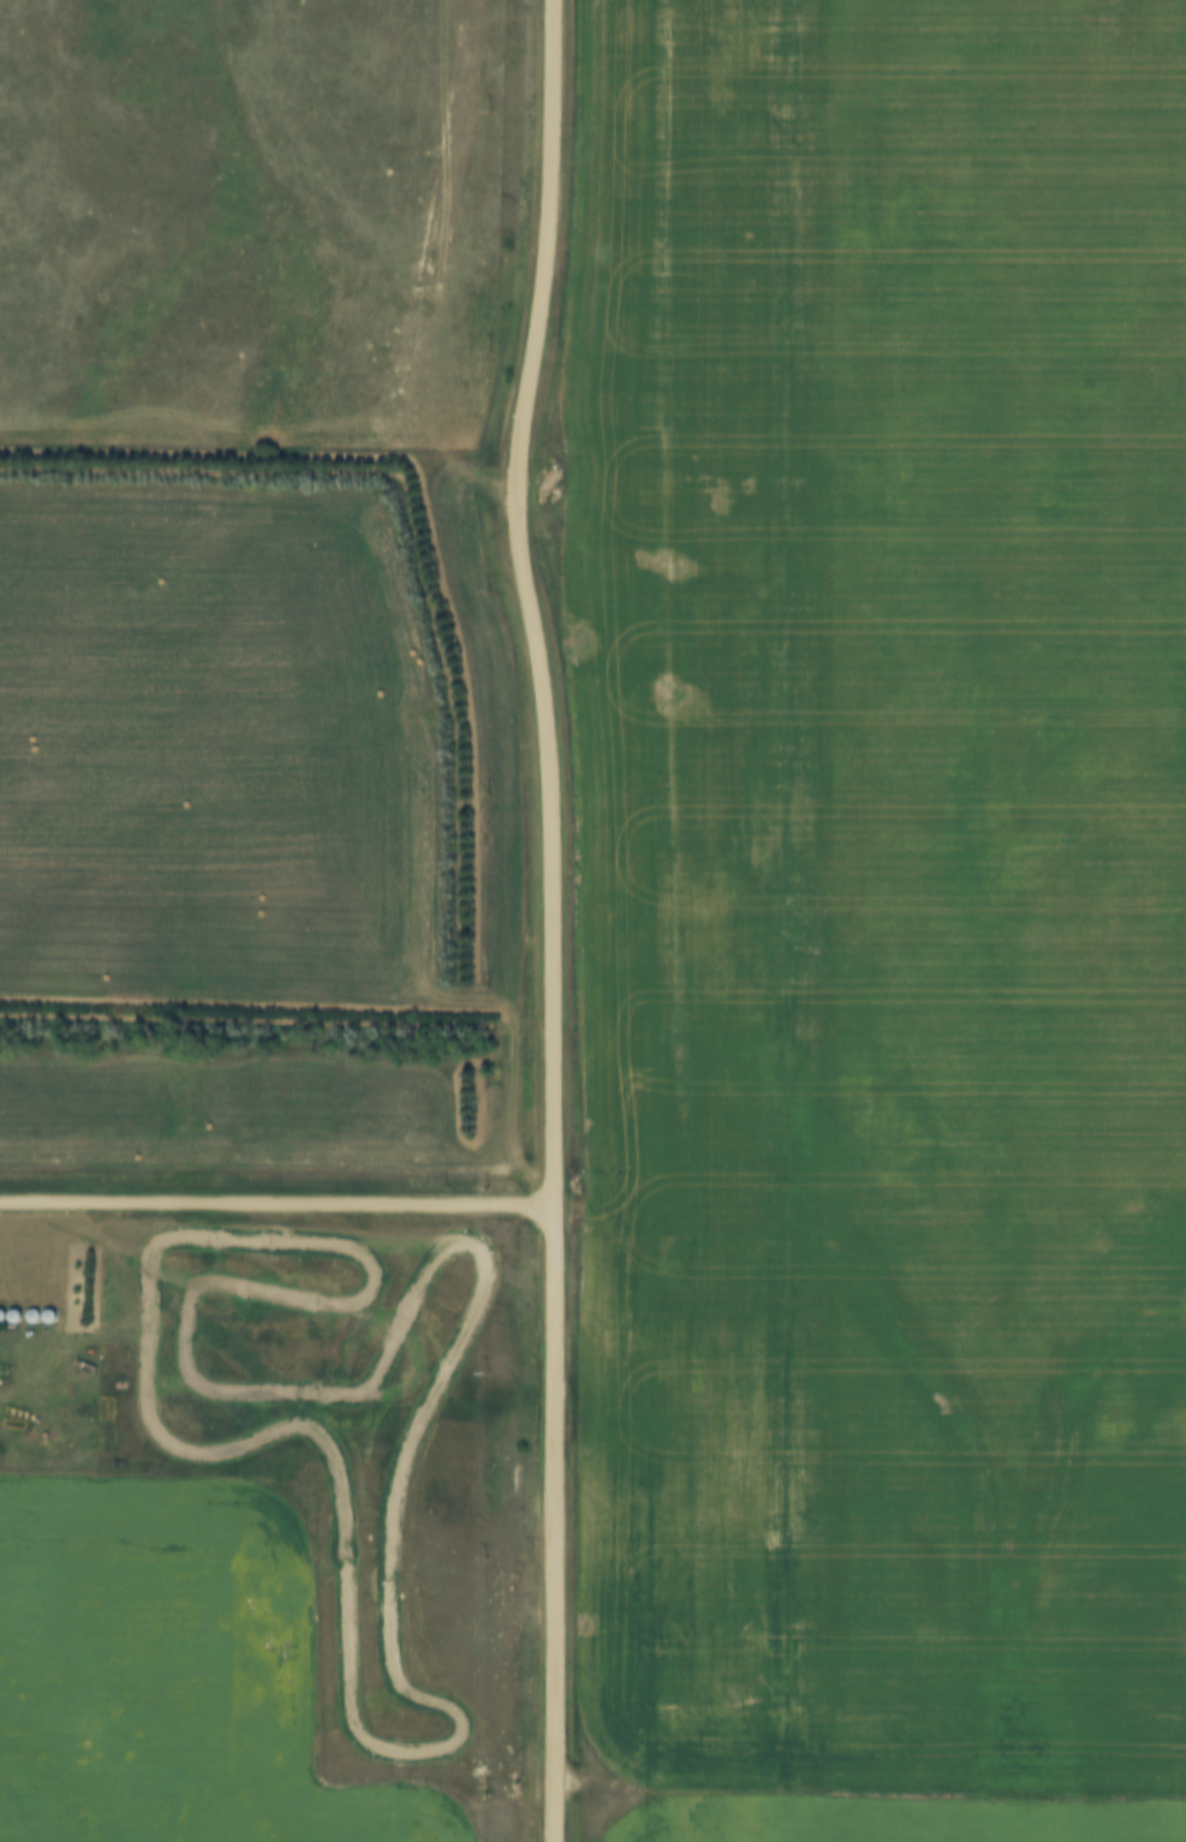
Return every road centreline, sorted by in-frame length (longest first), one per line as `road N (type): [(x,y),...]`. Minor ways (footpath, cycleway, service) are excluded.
road 1 (residential): [(555,1841),(550,739),(519,588),(512,502),(547,237),(548,0)]
road 2 (track): [(555,1784),(1185,1795)]

